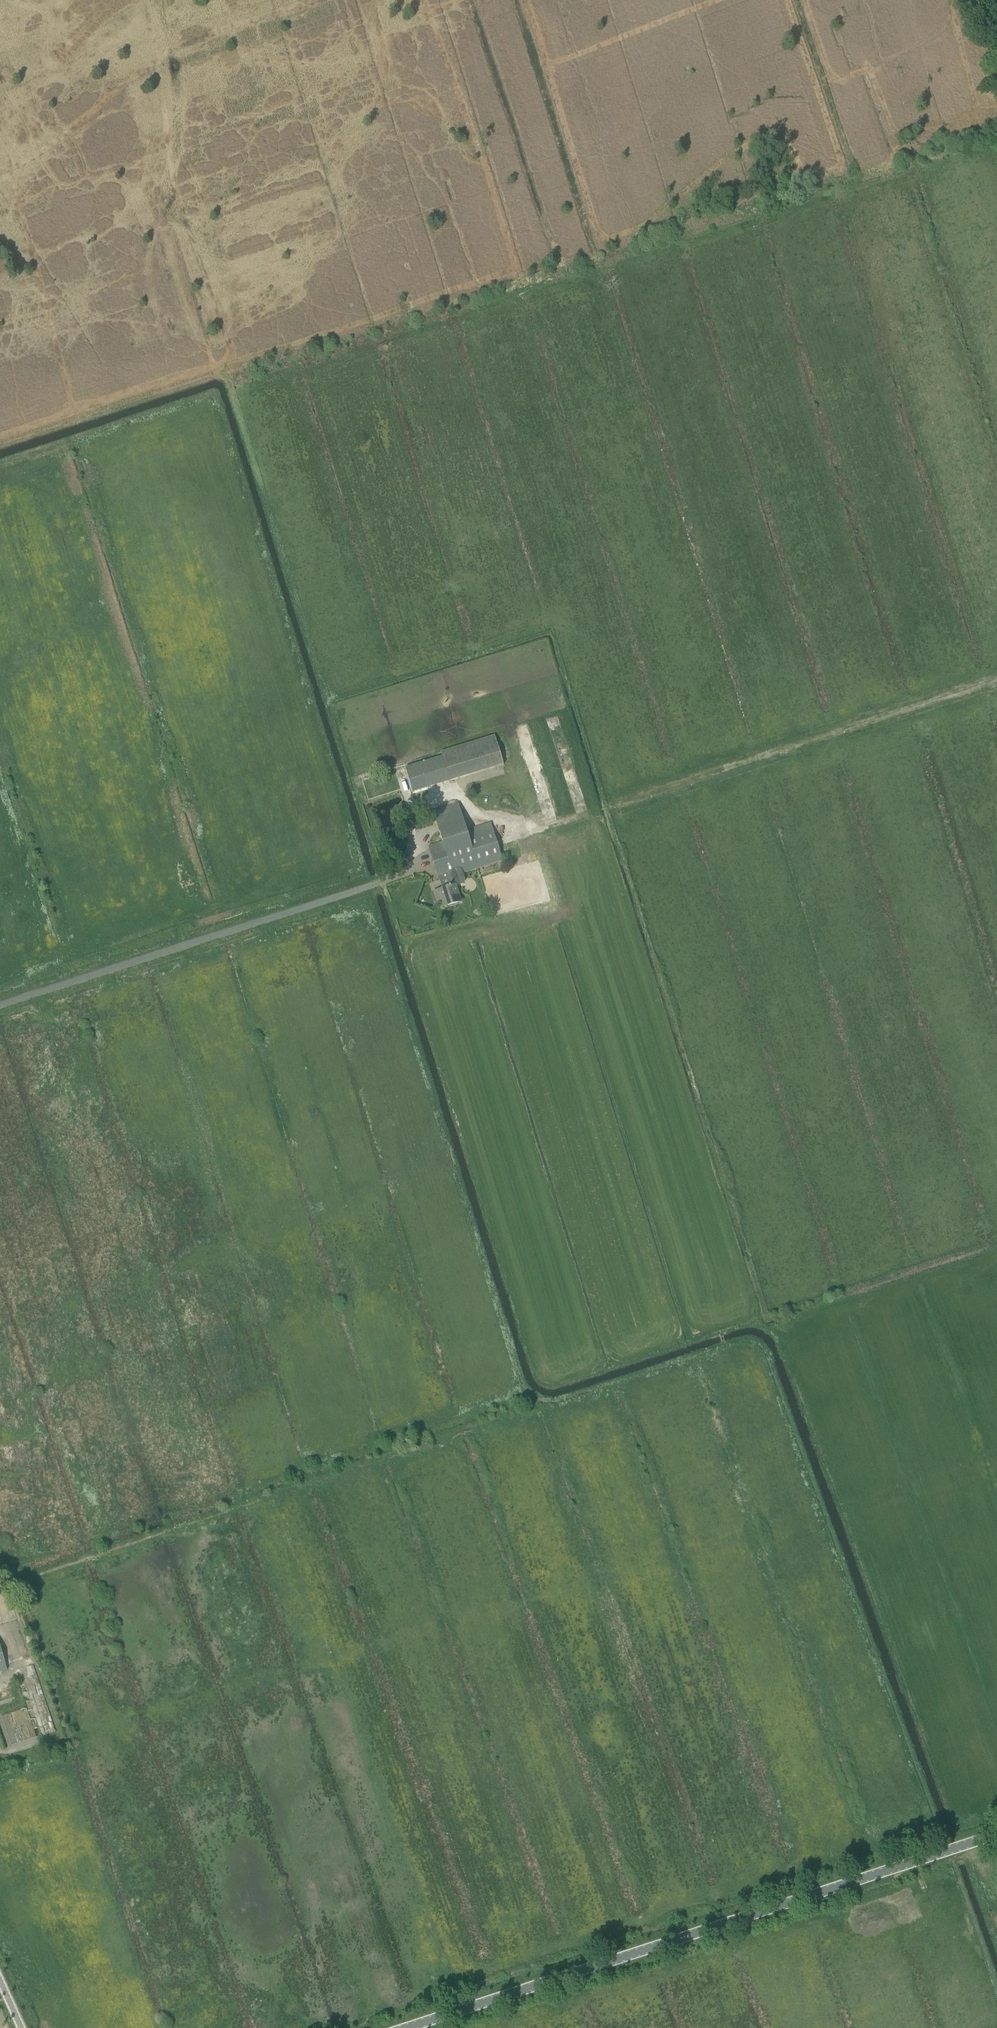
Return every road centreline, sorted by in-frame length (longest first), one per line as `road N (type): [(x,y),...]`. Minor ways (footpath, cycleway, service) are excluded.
road 1 (tertiary): [(408,2027),(996,1834)]
road 2 (unclassified): [(0,1006),(371,884)]

